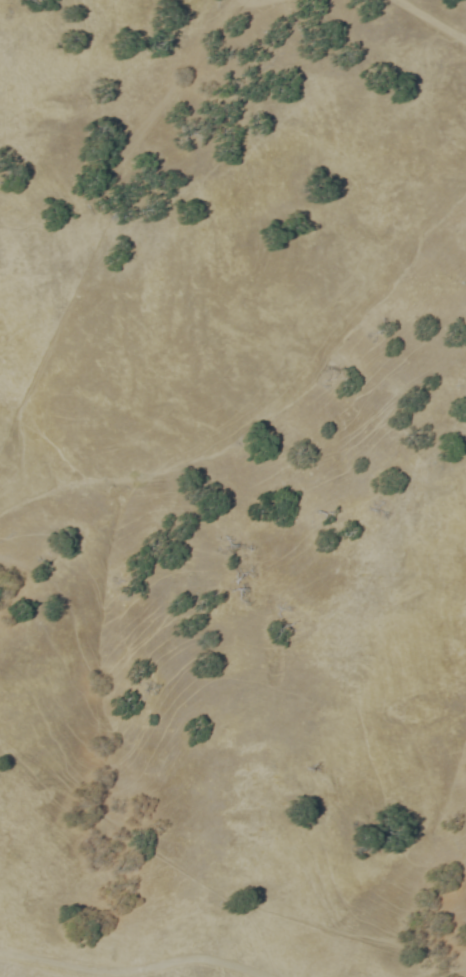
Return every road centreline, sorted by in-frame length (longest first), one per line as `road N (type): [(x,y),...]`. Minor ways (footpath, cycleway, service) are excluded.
road 1 (track): [(0,953),(116,974),(198,955),(269,976)]

